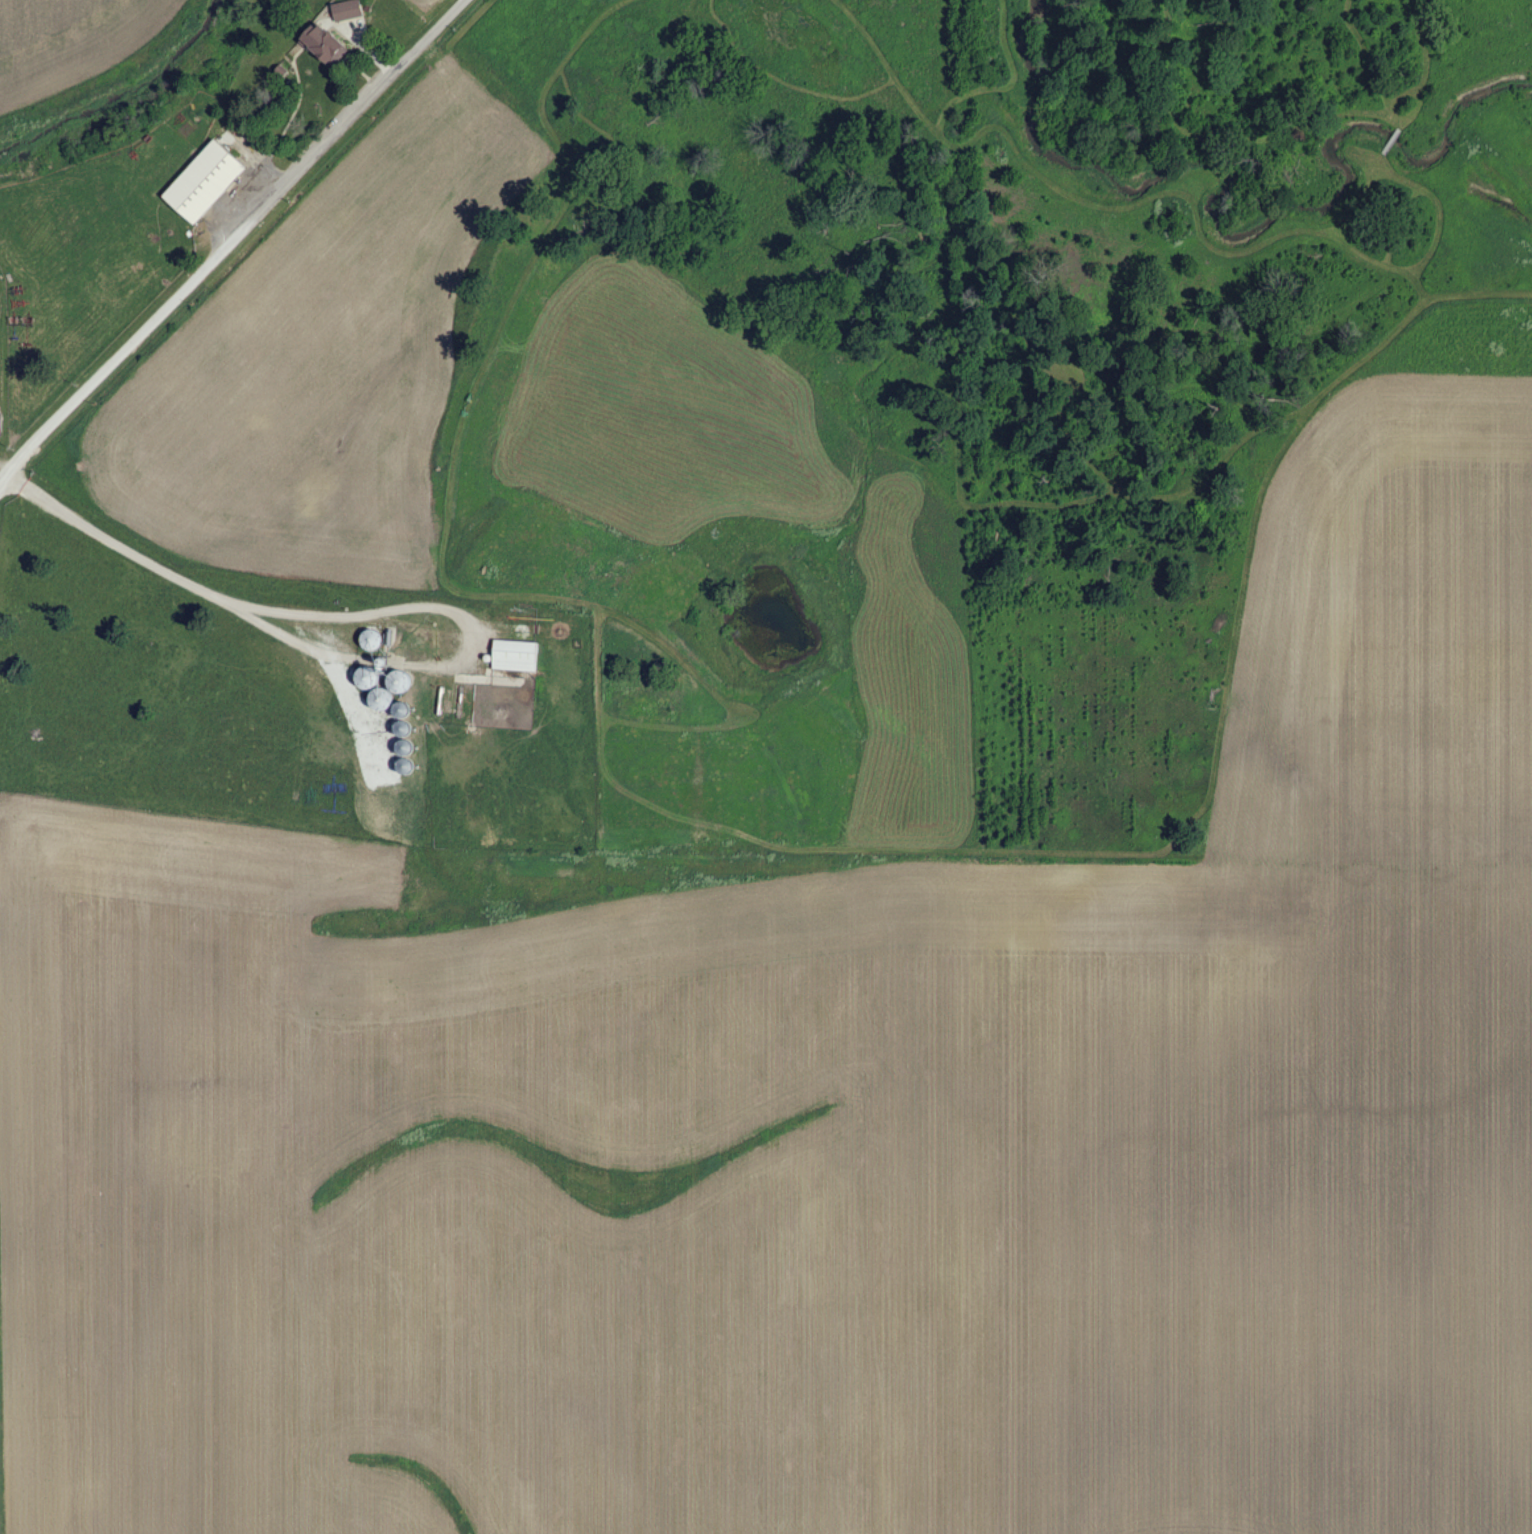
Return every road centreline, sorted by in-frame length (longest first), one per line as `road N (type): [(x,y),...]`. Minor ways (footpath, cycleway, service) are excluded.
road 1 (residential): [(0,482),(458,0)]

